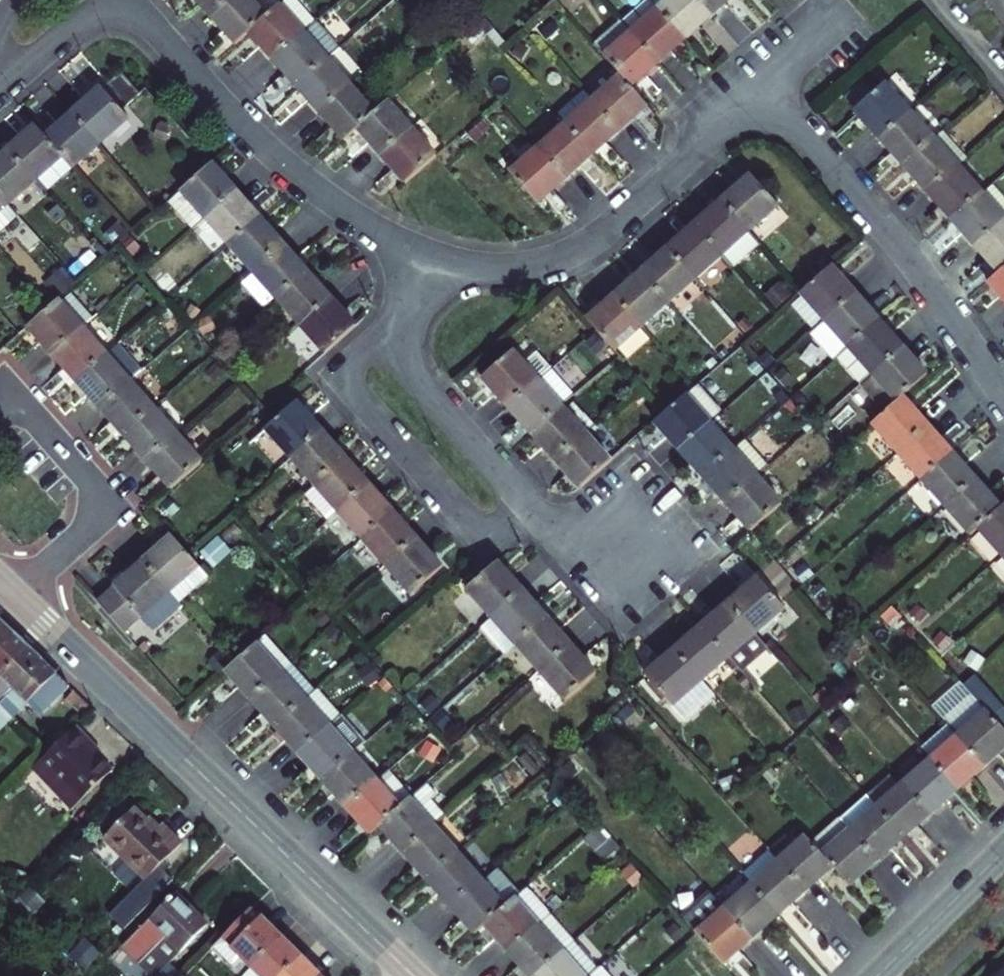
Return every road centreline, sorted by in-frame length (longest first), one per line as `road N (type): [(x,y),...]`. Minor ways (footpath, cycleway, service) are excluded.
road 1 (tertiary): [(0,580),(414,975)]
road 2 (residential): [(416,250),(401,321),(418,378),(545,524),(578,542),(649,550)]
road 3 (residential): [(416,250),(495,267),(568,251),(760,89)]
road 4 (residential): [(760,89),(882,221),(1003,395)]
road 5 (residential): [(130,0),(281,161),(372,230),(416,250)]
road 6 (tertiary): [(877,975),(1003,850)]
road 7 (residential): [(0,90),(102,0)]

